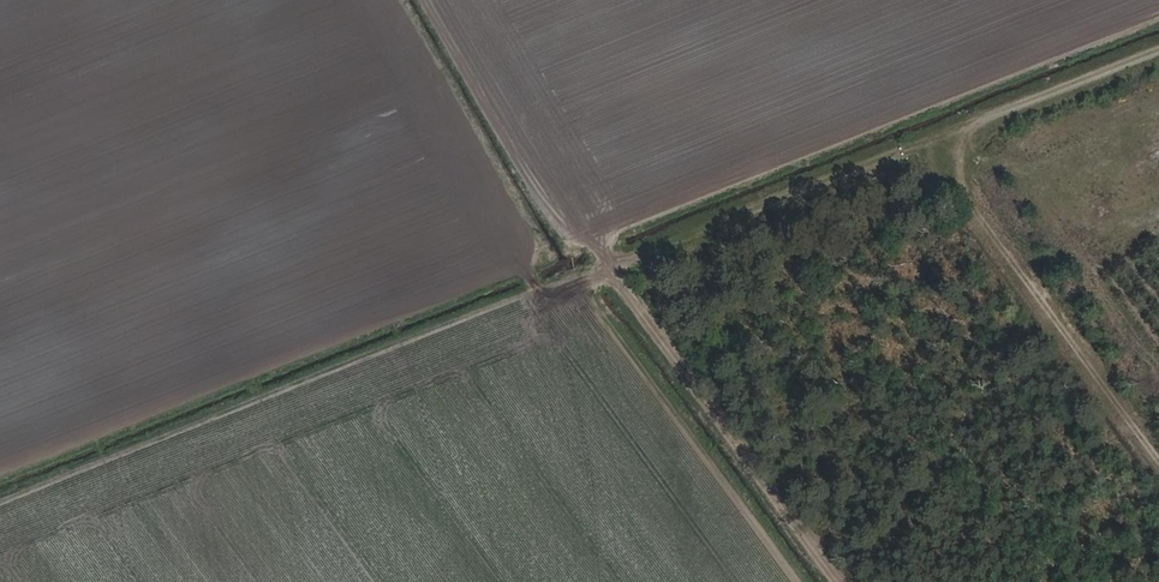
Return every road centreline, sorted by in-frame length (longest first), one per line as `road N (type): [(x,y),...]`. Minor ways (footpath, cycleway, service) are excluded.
road 1 (track): [(0,475),(520,270),(548,290),(609,275),(836,581)]
road 2 (track): [(428,0),(528,177),(595,246),(609,275),(1158,54)]
road 3 (track): [(974,128),(960,156),(965,195),(1158,462)]

